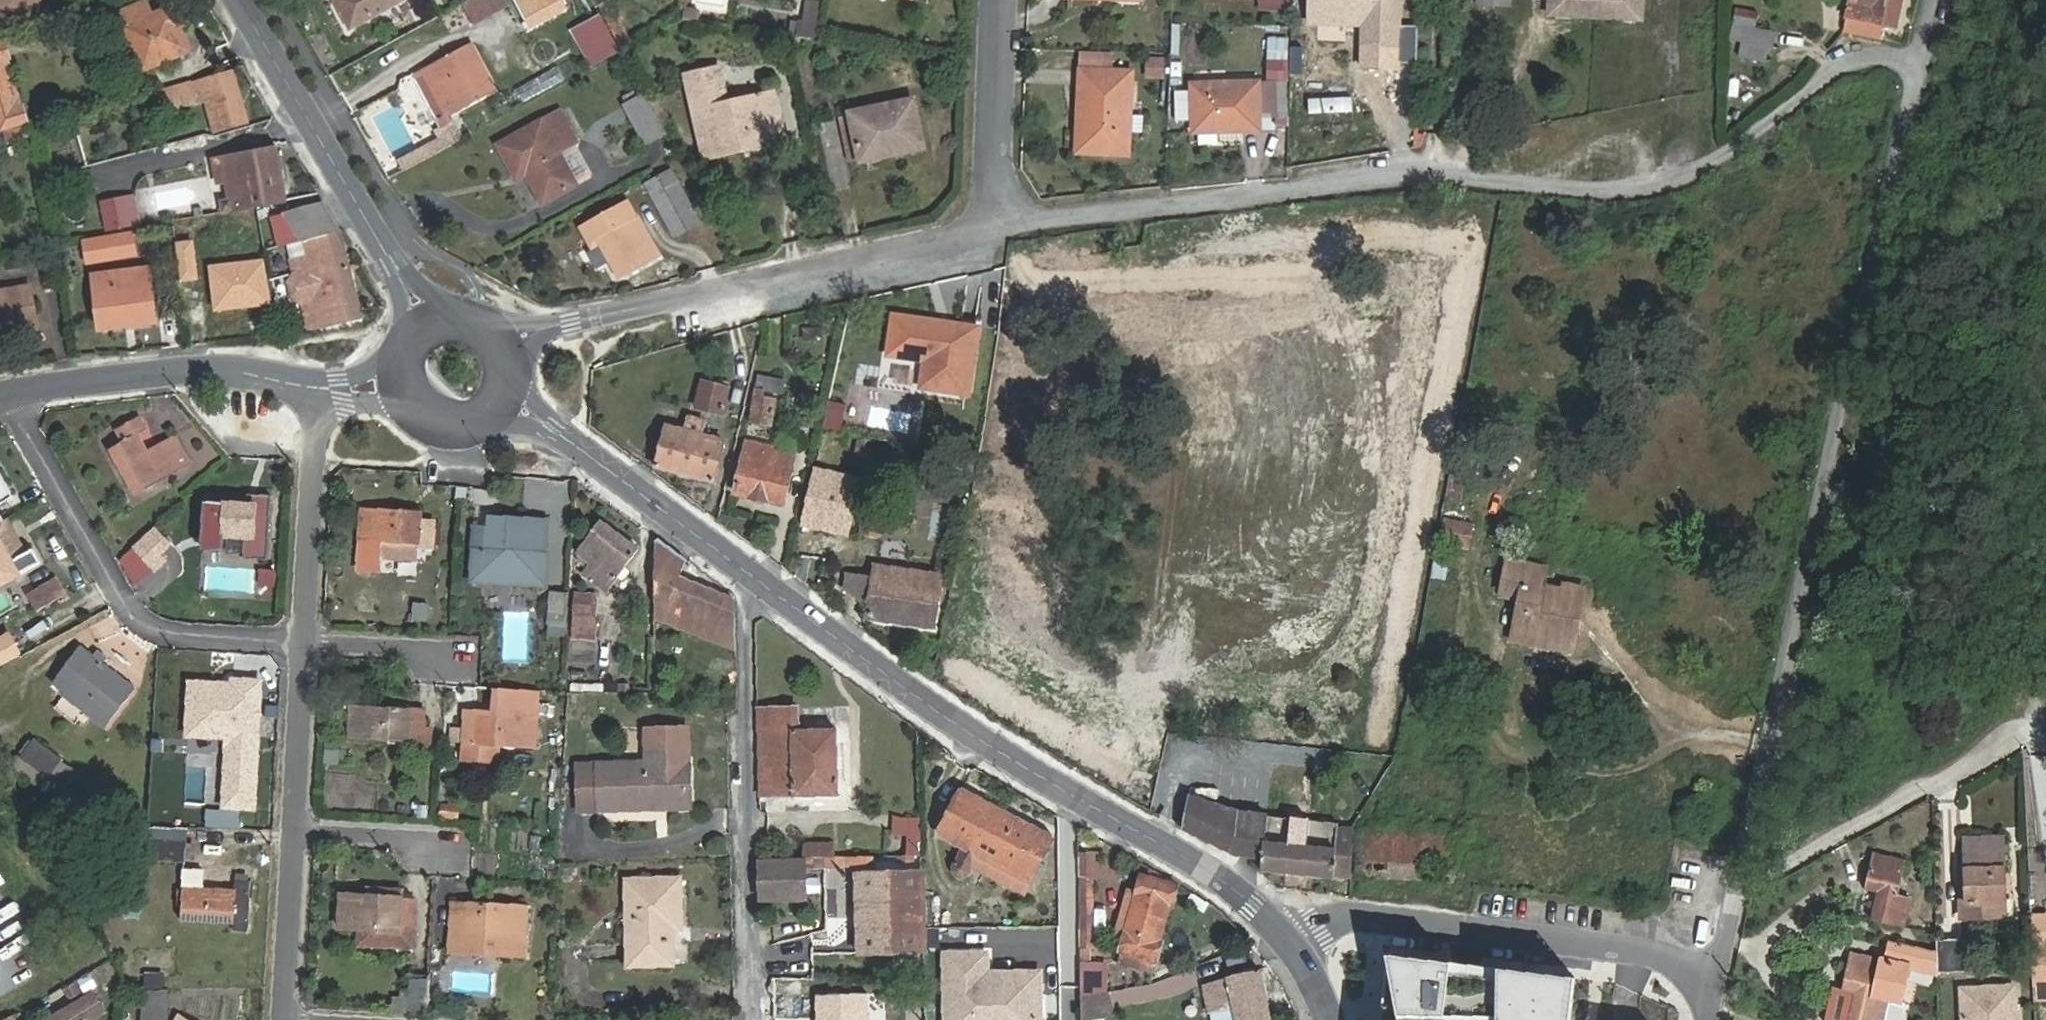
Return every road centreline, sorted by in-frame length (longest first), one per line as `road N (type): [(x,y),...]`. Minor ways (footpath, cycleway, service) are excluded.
road 1 (residential): [(994,223),(1413,171),(1585,193),(1689,173),(1822,71),(1918,59)]
road 2 (residential): [(1715,986),(1918,59)]
road 3 (tertiary): [(549,427),(879,672),(1206,871),(1287,940)]
road 4 (residential): [(507,341),(994,223)]
road 5 (residential): [(1715,986),(1674,964),(1358,915),(1287,940)]
road 6 (residential): [(10,388),(144,631),(301,644)]
road 7 (residential): [(284,1019),(301,644)]
road 8 (tertiary): [(424,321),(240,0)]
road 9 (residential): [(10,388),(214,371),(320,387)]
road 10 (residential): [(301,644),(320,387)]
road 11 (residential): [(994,223),(1001,0)]

